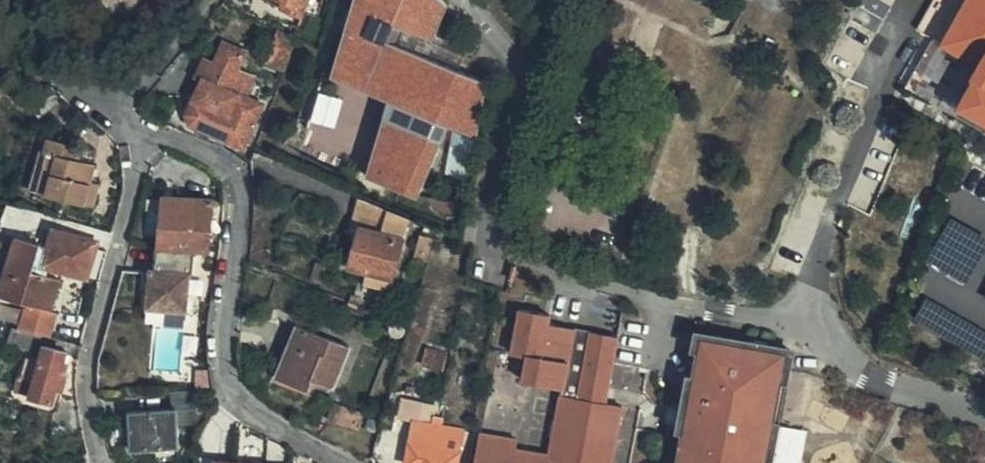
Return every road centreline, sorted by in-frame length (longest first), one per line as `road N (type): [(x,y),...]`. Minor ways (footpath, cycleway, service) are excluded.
road 1 (residential): [(343,462),(231,391),(226,344),(241,202),(235,180),(98,103)]
road 2 (residential): [(214,0),(143,82),(98,103)]
road 3 (residential): [(98,103),(49,65),(33,0)]

